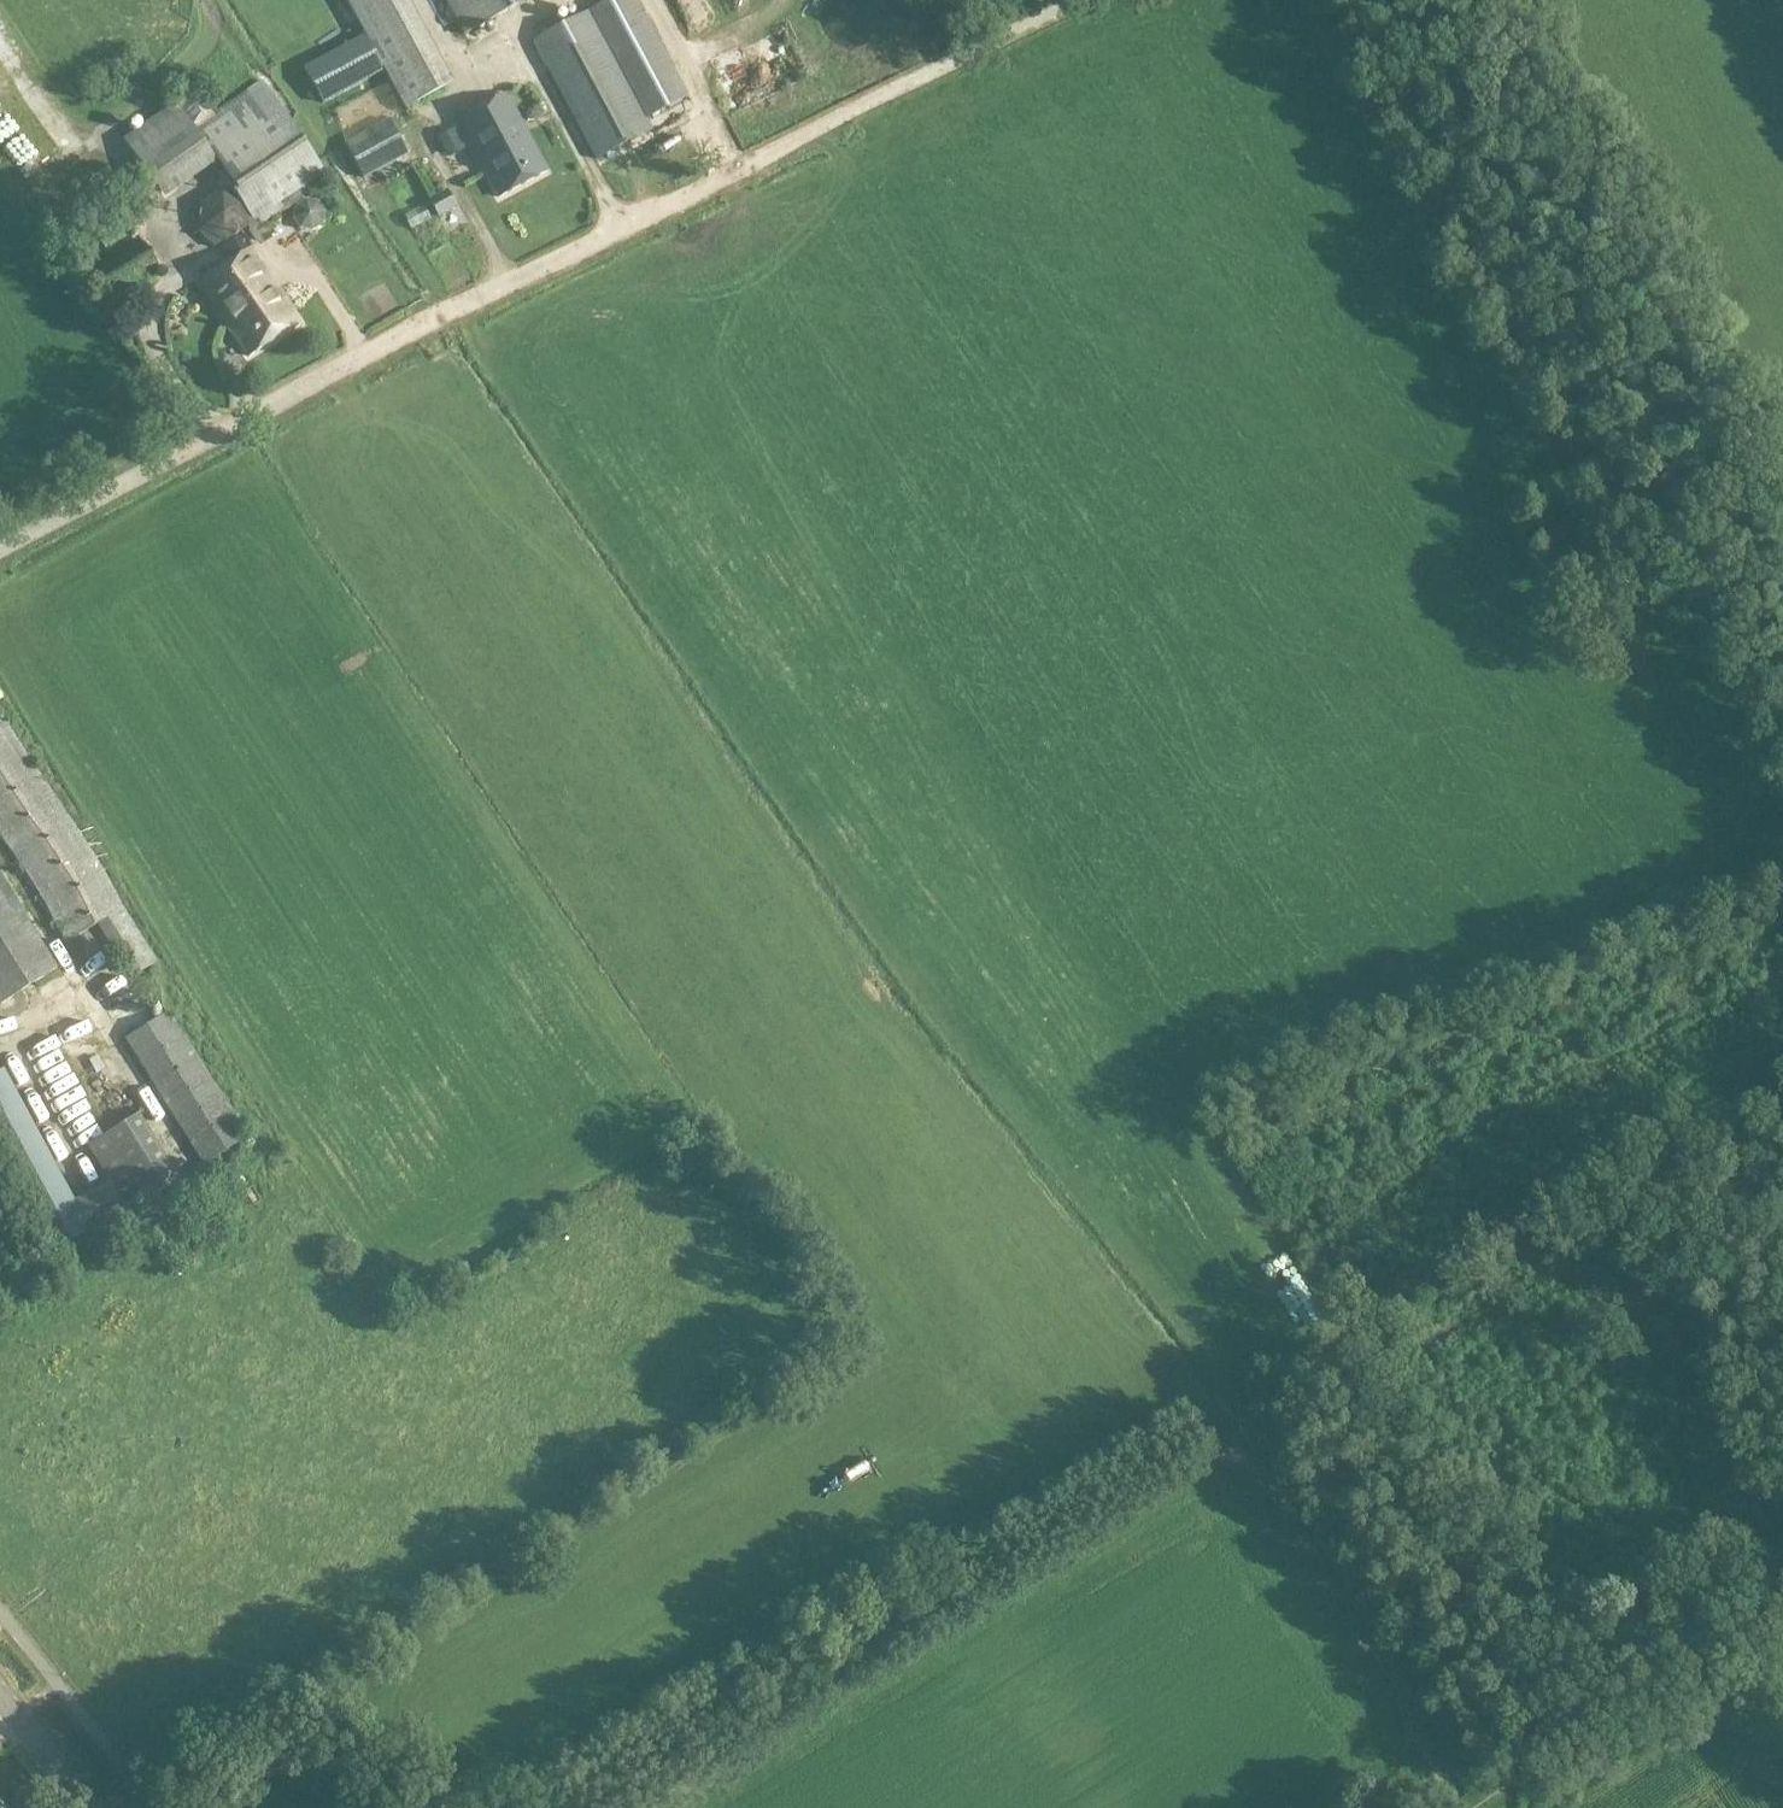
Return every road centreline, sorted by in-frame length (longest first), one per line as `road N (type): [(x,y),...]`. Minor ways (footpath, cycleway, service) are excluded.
road 1 (track): [(1083,0),(435,315),(0,553)]
road 2 (track): [(1507,0),(1782,485)]
road 3 (track): [(1782,1612),(1480,1807)]
road 4 (tertiary): [(89,1807),(0,1696)]

